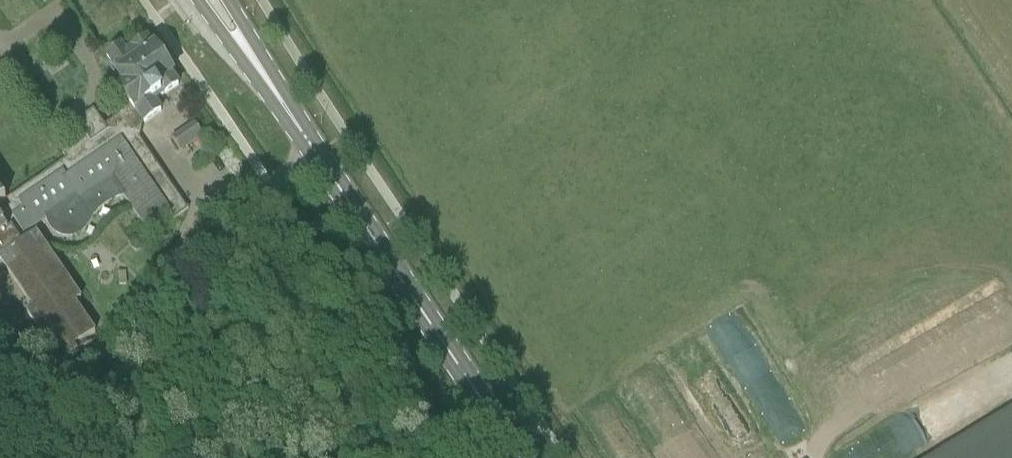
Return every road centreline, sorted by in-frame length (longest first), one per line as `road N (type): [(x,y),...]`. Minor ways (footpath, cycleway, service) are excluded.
road 1 (secondary): [(519,457),(212,0)]

